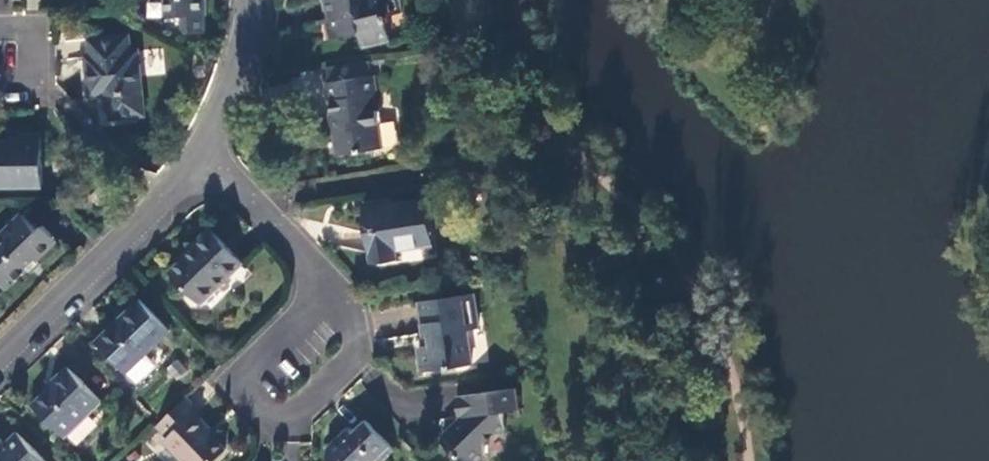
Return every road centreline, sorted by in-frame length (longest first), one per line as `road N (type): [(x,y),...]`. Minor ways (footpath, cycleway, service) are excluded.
road 1 (residential): [(325,288),(233,378),(275,422),(360,347)]
road 2 (residential): [(203,171),(0,359)]
road 3 (residential): [(249,0),(242,76),(203,171)]
road 4 (residential): [(203,171),(325,288)]

